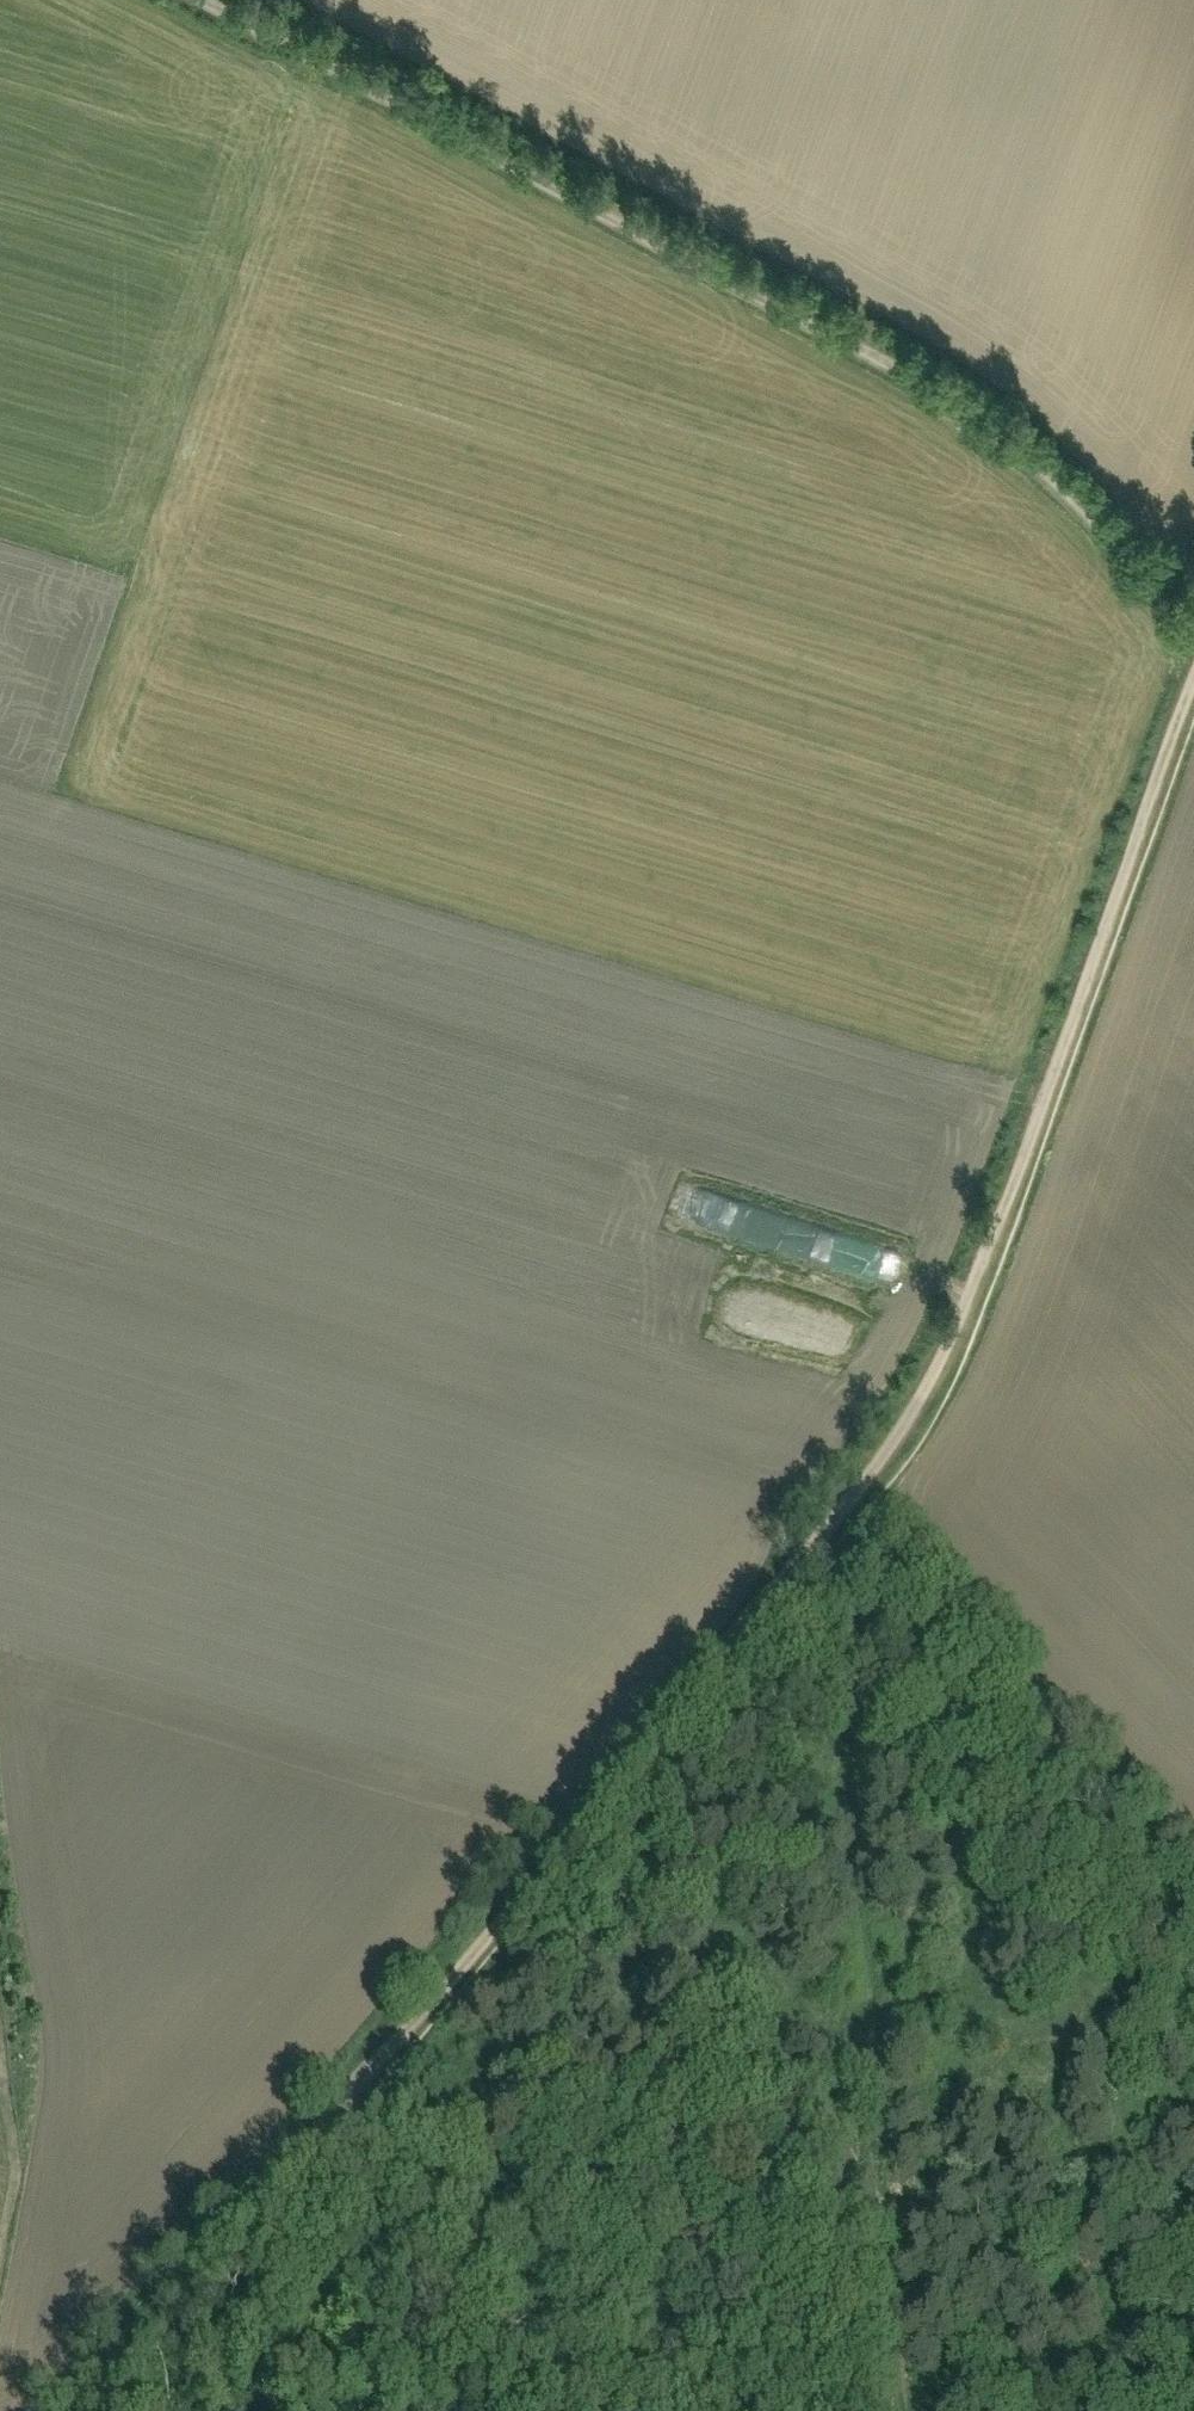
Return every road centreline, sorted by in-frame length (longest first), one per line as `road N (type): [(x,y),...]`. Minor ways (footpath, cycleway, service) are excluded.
road 1 (track): [(81,2410),(281,2163),(572,1835),(893,1441),(942,1356),(981,1262),(1193,669)]
road 2 (track): [(219,0),(929,386),(1063,488),(1193,620)]

